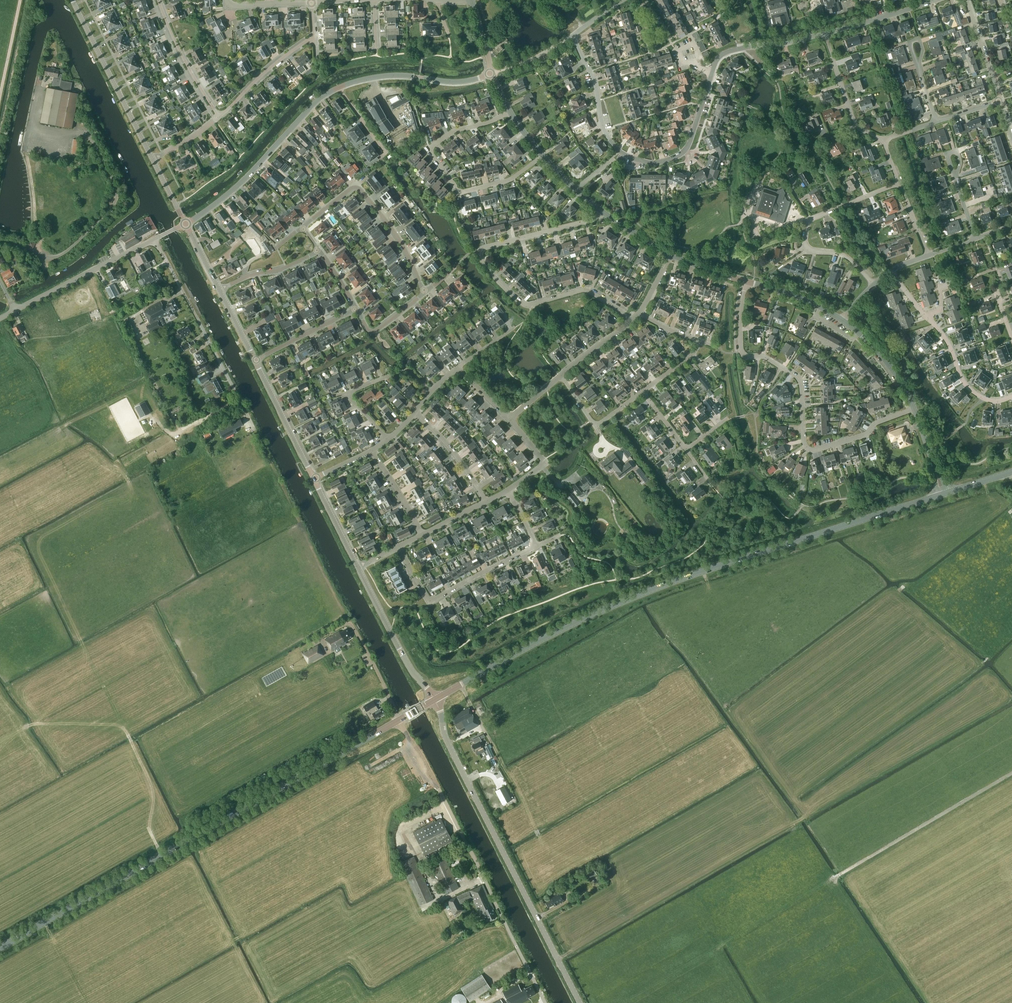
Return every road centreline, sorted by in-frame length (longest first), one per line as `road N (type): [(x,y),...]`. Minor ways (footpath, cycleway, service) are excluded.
road 1 (secondary): [(435,700),(619,603),(944,495)]
road 2 (secondary): [(0,948),(398,721)]
road 3 (tertiary): [(186,224),(333,90),(384,75),(458,82),(492,74)]
road 4 (residential): [(624,0),(573,36),(594,79),(604,130),(620,151),(653,163),(684,150),(713,72)]
road 5 (secondary): [(580,1002),(448,743),(435,700)]
road 6 (residential): [(631,321),(586,289),(525,305),(481,257),(480,248),(608,216)]
road 7 (residential): [(914,407),(865,434),(807,447),(799,379),(763,355),(741,353),(746,281)]
road 8 (unclassified): [(547,1002),(398,721)]
road 9 (residential): [(543,155),(509,181),(461,192),(430,153),(451,133),(510,112)]
road 10 (residential): [(874,285),(845,255),(807,249),(806,228),(899,183)]
road 11 (residential): [(426,293),(398,235),(356,186),(302,229)]
road 12 (unclassified): [(17,310),(186,224)]
road 13 (residential): [(399,546),(432,601),(536,546)]
road 14 (tertiary): [(154,160),(74,0)]
road 15 (residential): [(388,437),(348,391),(402,369),(429,391)]
road 16 (tertiary): [(435,700),(358,567)]
road 17 (residential): [(220,117),(176,47),(159,0)]
road 18 (tertiary): [(315,479),(255,361)]
road 19 (residential): [(1011,396),(978,396),(925,316)]
road 20 (residential): [(883,140),(854,122),(825,33)]
road 21 (residential): [(220,117),(314,38)]
road 22 (residential): [(713,72),(733,51),(825,33)]

